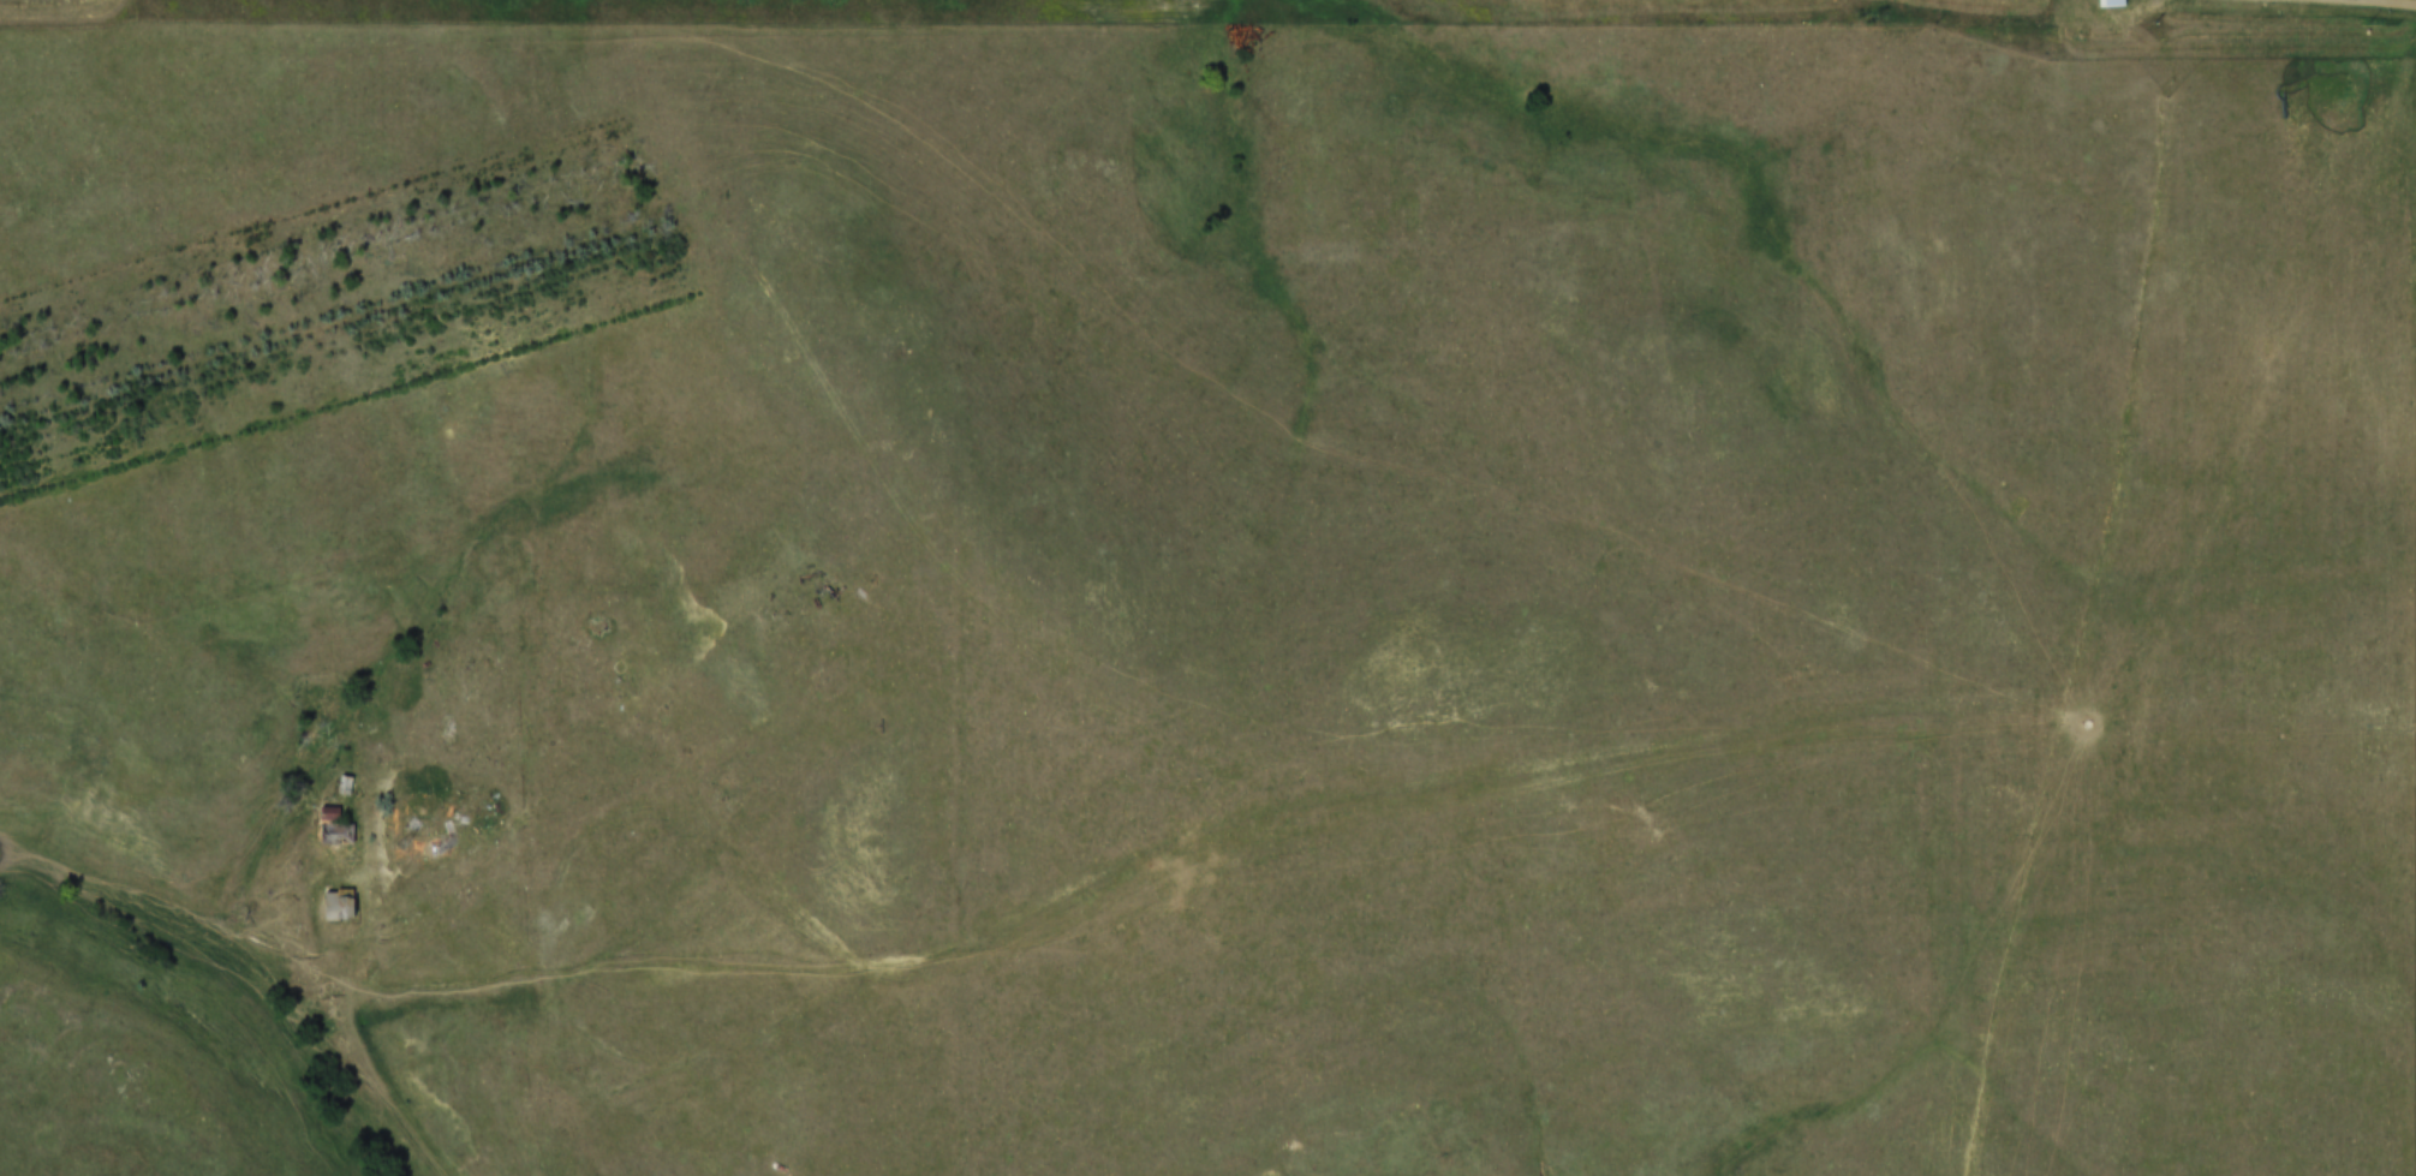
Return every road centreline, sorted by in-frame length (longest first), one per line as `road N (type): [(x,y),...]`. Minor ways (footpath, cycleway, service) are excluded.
road 1 (track): [(2415,739),(1879,734),(1418,812),(1337,817),(1224,777),(1117,720),(965,584),(827,389),(662,130),(481,441),(386,792),(388,858),(378,918),(350,974),(370,1051),(464,1175)]

